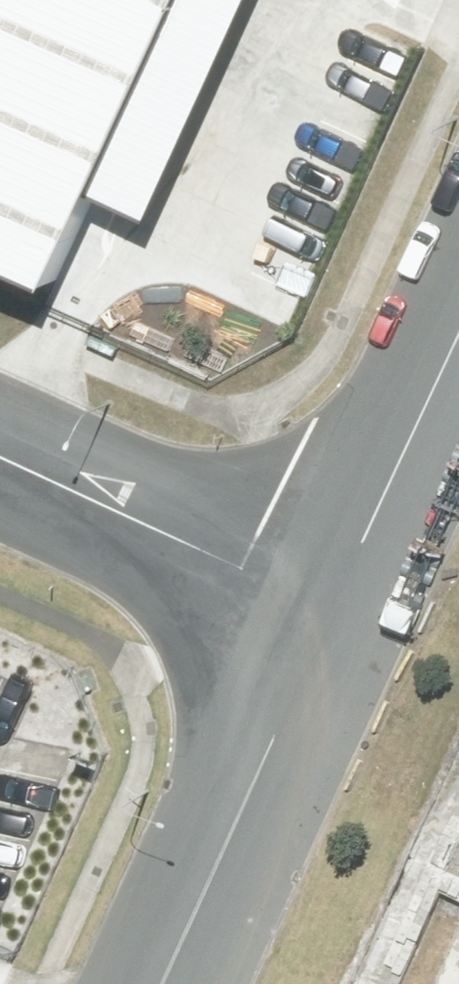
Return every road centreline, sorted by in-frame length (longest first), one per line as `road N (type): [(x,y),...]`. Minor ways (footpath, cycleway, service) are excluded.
road 1 (unclassified): [(175,983),(344,610)]
road 2 (unclassified): [(0,450),(344,610)]
road 3 (unclassified): [(344,610),(458,351)]

